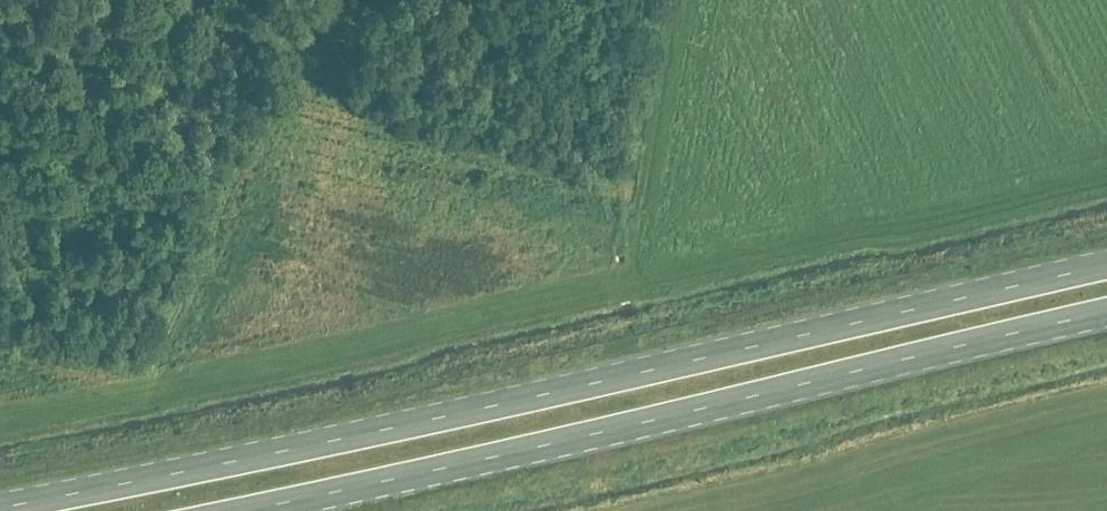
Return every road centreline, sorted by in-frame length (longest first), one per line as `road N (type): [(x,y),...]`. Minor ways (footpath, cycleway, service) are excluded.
road 1 (primary): [(1106,267),(540,398),(0,509)]
road 2 (primary): [(251,510),(1106,313)]

